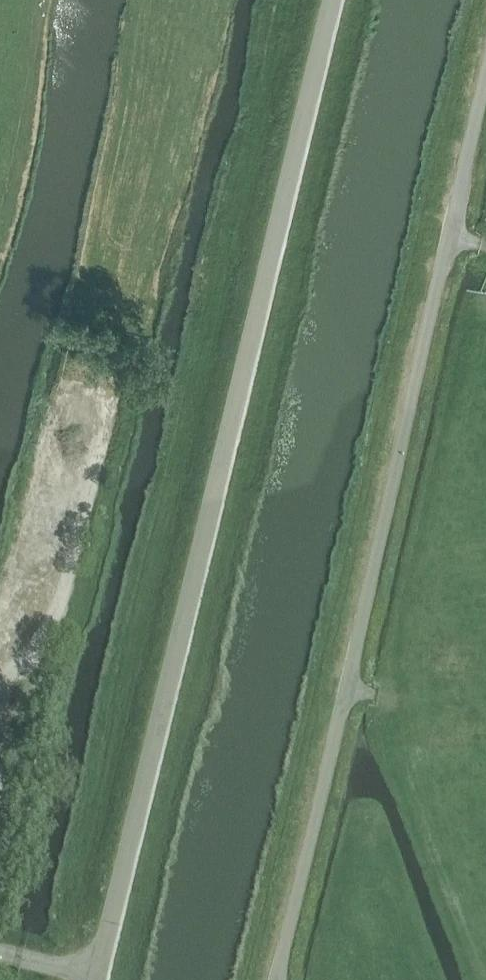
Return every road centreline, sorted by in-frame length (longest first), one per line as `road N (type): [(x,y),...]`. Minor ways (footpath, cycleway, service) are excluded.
road 1 (tertiary): [(98,979),(336,0)]
road 2 (unclassified): [(276,979),(485,96)]

